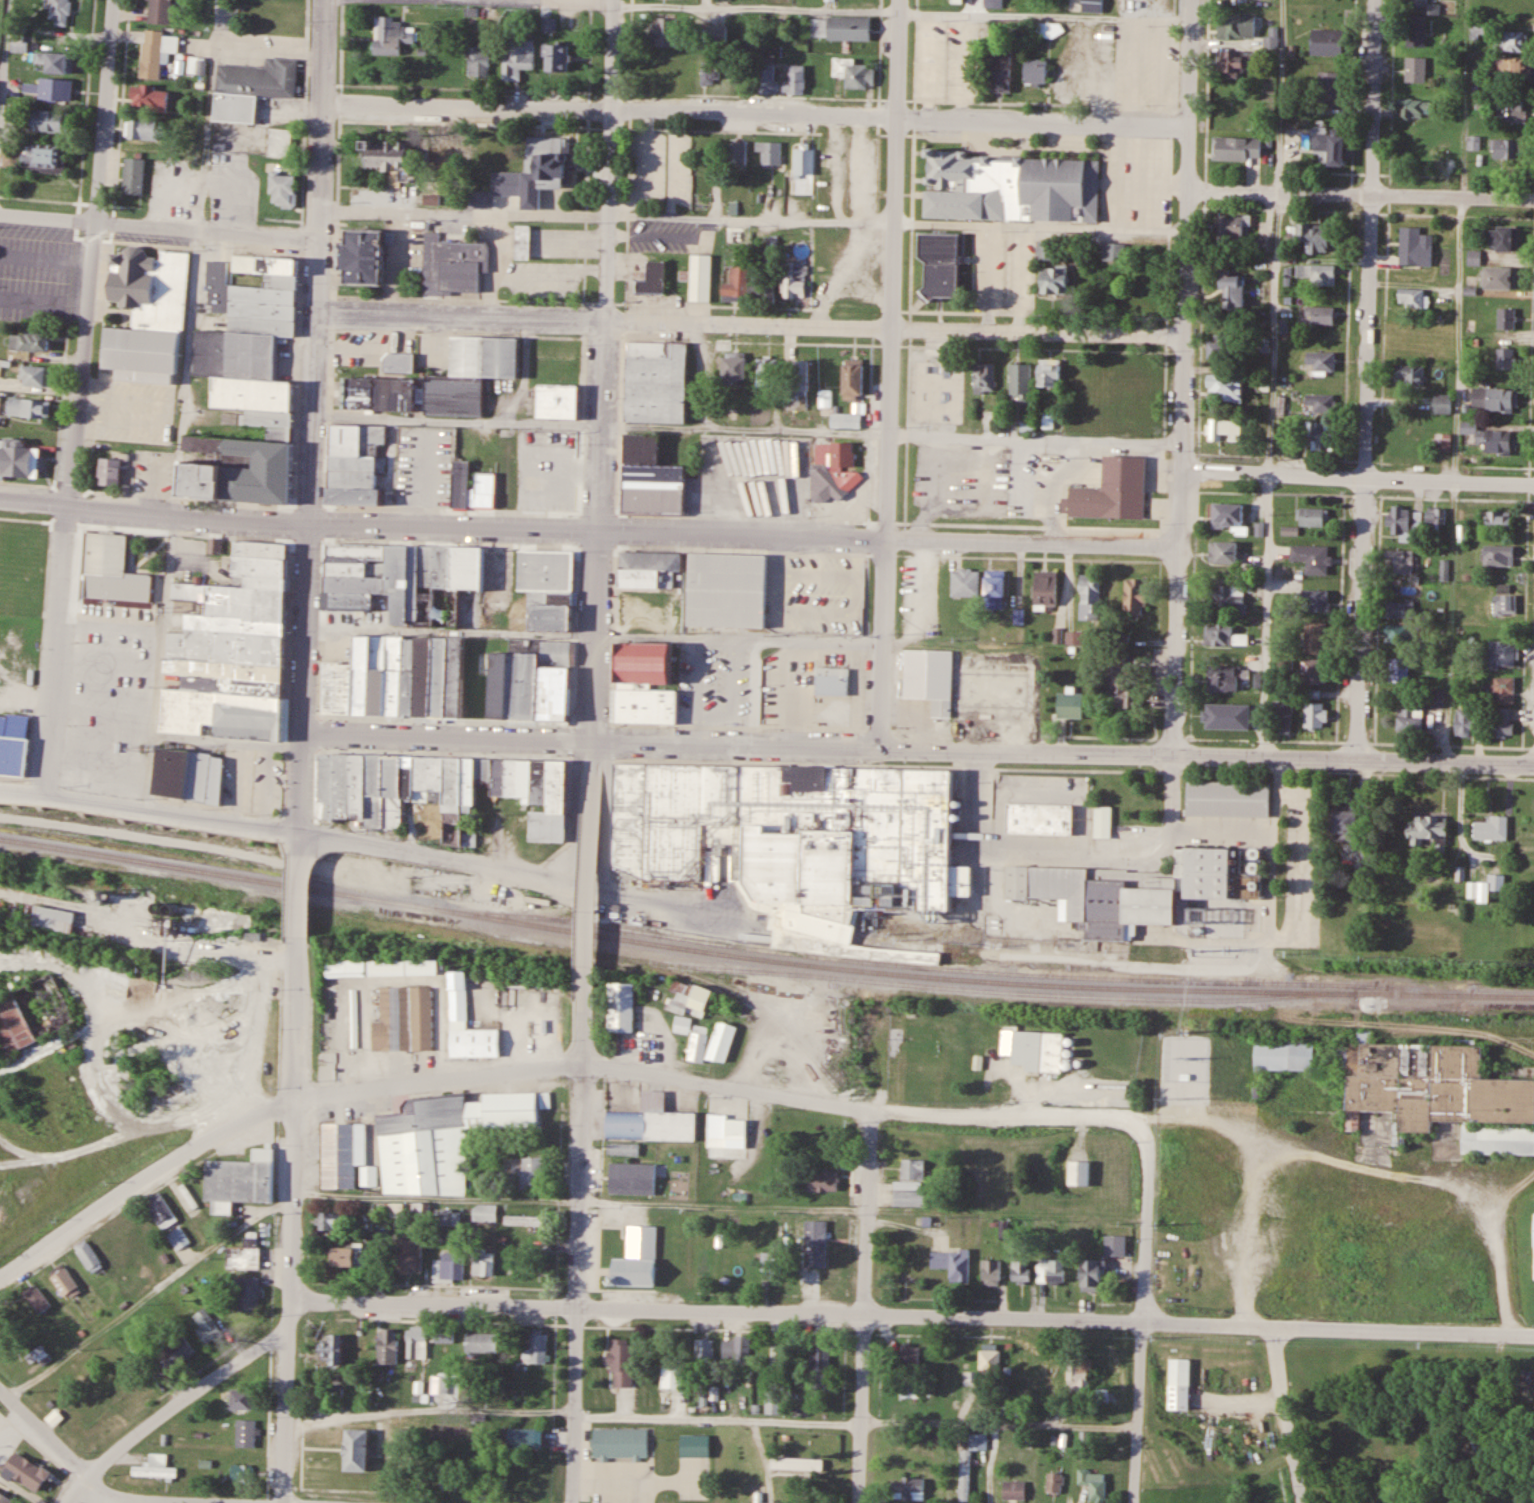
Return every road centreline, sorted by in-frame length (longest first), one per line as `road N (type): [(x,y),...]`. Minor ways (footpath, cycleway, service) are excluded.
road 1 (residential): [(1533,1336),(288,1300)]
road 2 (residential): [(1533,762),(305,737)]
road 3 (residential): [(1185,128),(319,104)]
road 4 (residential): [(1172,545),(307,524)]
road 5 (residential): [(1179,338),(315,313)]
road 6 (residential): [(44,794),(113,0)]
road 7 (residential): [(293,1104),(423,1079),(583,1062),(872,1111),(1071,1112)]
road 8 (residential): [(1357,758),(1378,0)]
road 9 (residential): [(1167,754),(1189,0)]
road 10 (residential): [(884,749),(901,0)]
road 11 (residential): [(592,743),(614,0)]
road 12 (residential): [(305,737),(322,0)]
road 13 (residential): [(283,1502),(295,951)]
road 14 (residential): [(572,1502),(584,1021)]
road 15 (residential): [(1134,1502),(1150,1137),(1145,1115),(1071,1112)]
road 16 (residential): [(861,1502),(872,1111)]
road 17 (residential): [(1533,485),(1197,470),(1174,486)]
road 18 (residential): [(1533,201),(1183,192)]
road 19 (residential): [(0,1282),(183,1155),(293,1104)]
road 20 (residential): [(317,237),(0,216)]
road 21 (residential): [(307,524),(0,501)]
road 22 (residential): [(298,830),(0,791)]
road 23 (residential): [(60,1502),(133,1435),(287,1325)]
road 24 (residential): [(239,1502),(107,1496),(0,1386)]
road 25 (residential): [(298,830),(564,887)]
road 26 (residential): [(584,1021),(591,814)]
road 27 (residential): [(1300,1502),(1270,1327)]

